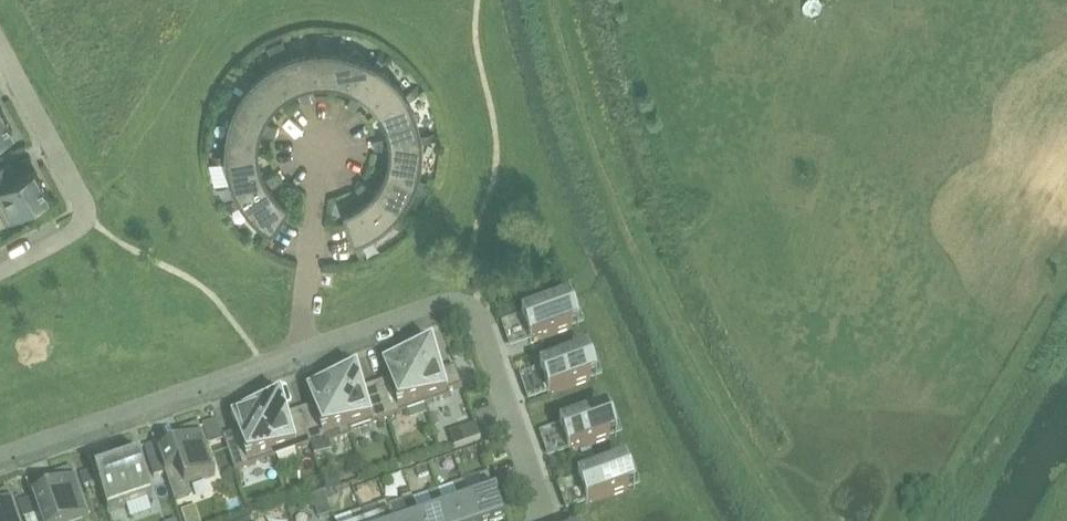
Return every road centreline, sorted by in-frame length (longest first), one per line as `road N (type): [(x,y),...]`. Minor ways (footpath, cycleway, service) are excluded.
road 1 (residential): [(0,453),(300,350)]
road 2 (residential): [(0,272),(77,230),(86,217),(0,49)]
road 3 (residential): [(548,520),(471,305)]
road 4 (residential): [(325,144),(300,350)]
road 5 (residential): [(300,350),(435,302),(471,305)]

